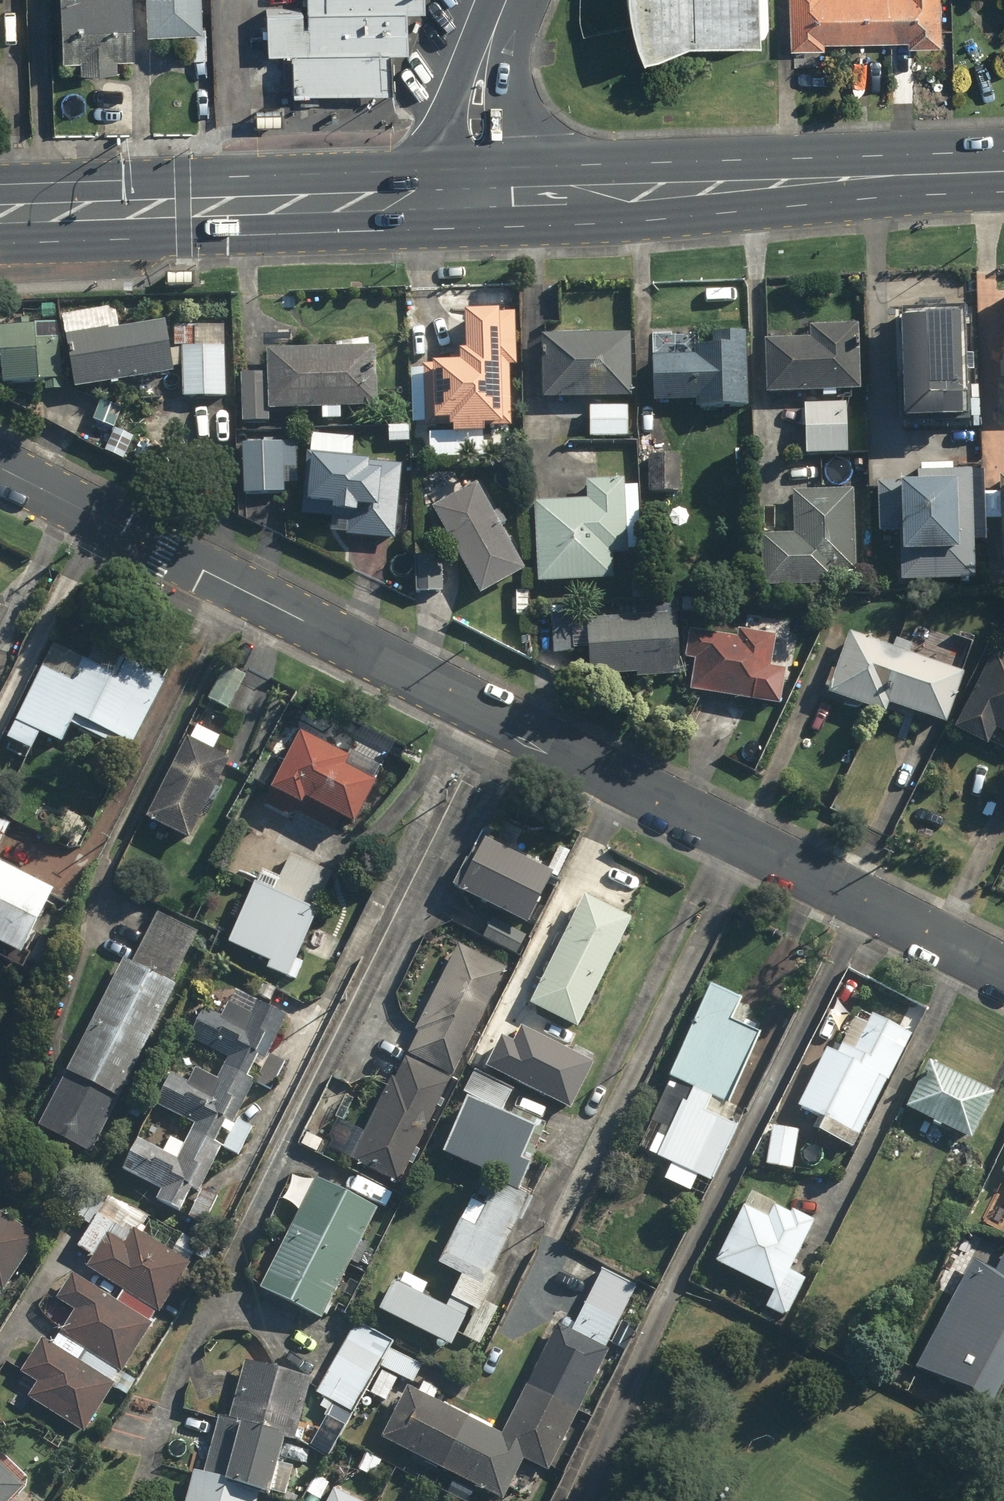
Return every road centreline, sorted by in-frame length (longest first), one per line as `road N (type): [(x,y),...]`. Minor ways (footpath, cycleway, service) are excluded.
road 1 (residential): [(0,468),(1003,974)]
road 2 (primary): [(1003,173),(501,192)]
road 3 (primary): [(445,195),(0,210)]
road 4 (residential): [(445,195),(450,102),(491,44)]
road 5 (residential): [(491,44),(503,92),(501,192)]

